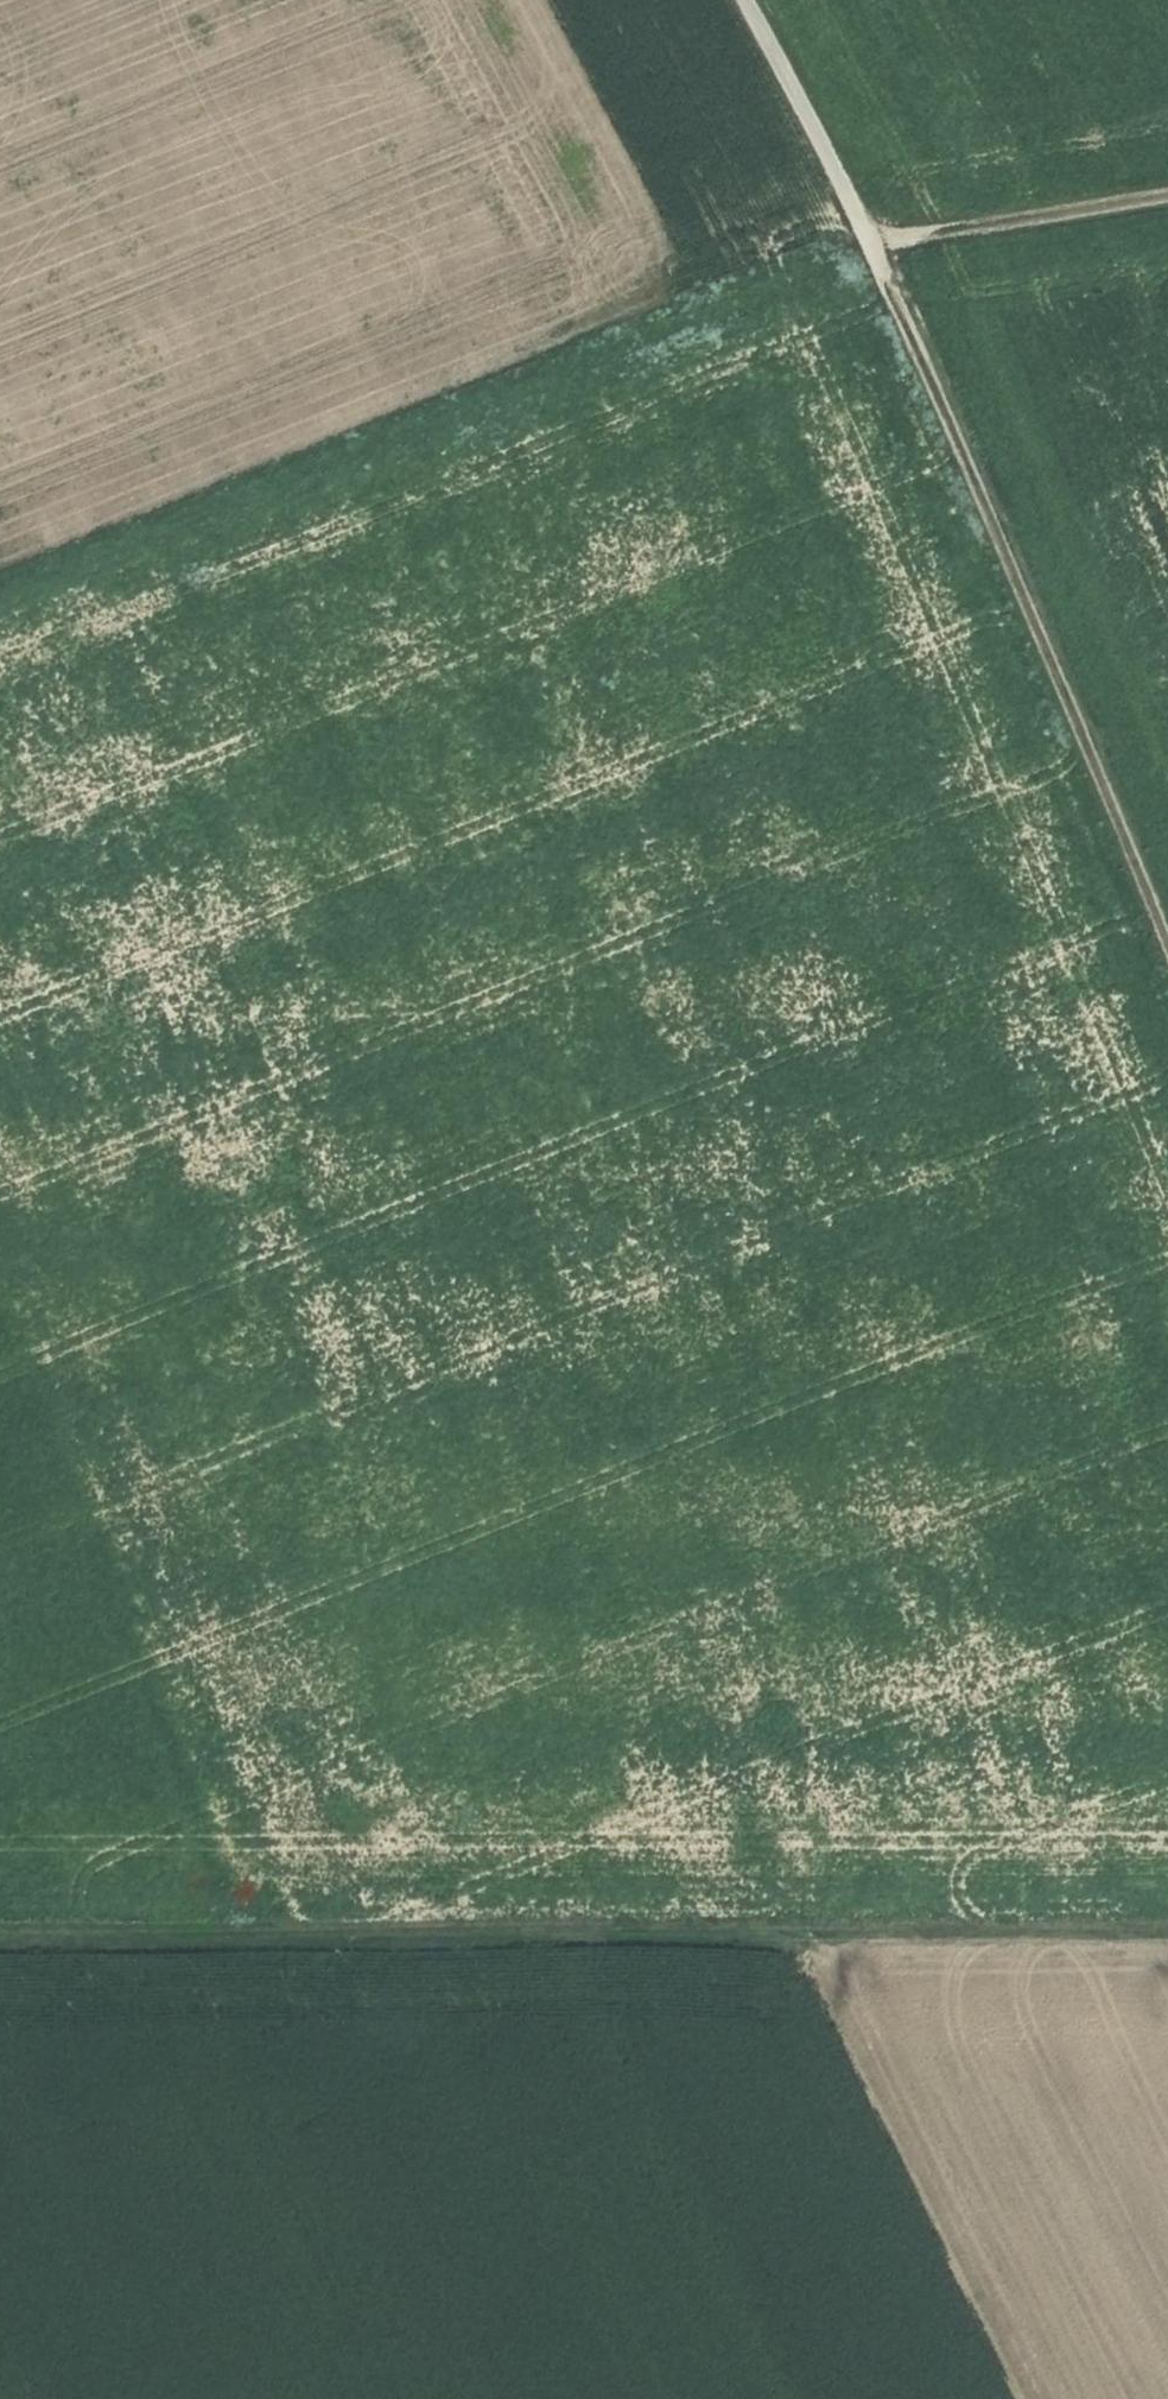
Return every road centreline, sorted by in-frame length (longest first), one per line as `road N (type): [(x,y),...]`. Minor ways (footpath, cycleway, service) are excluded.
road 1 (track): [(1167,1937),(0,1942)]
road 2 (track): [(870,244),(1167,937)]
road 3 (track): [(1167,196),(870,244)]
road 4 (track): [(745,0),(870,244)]

